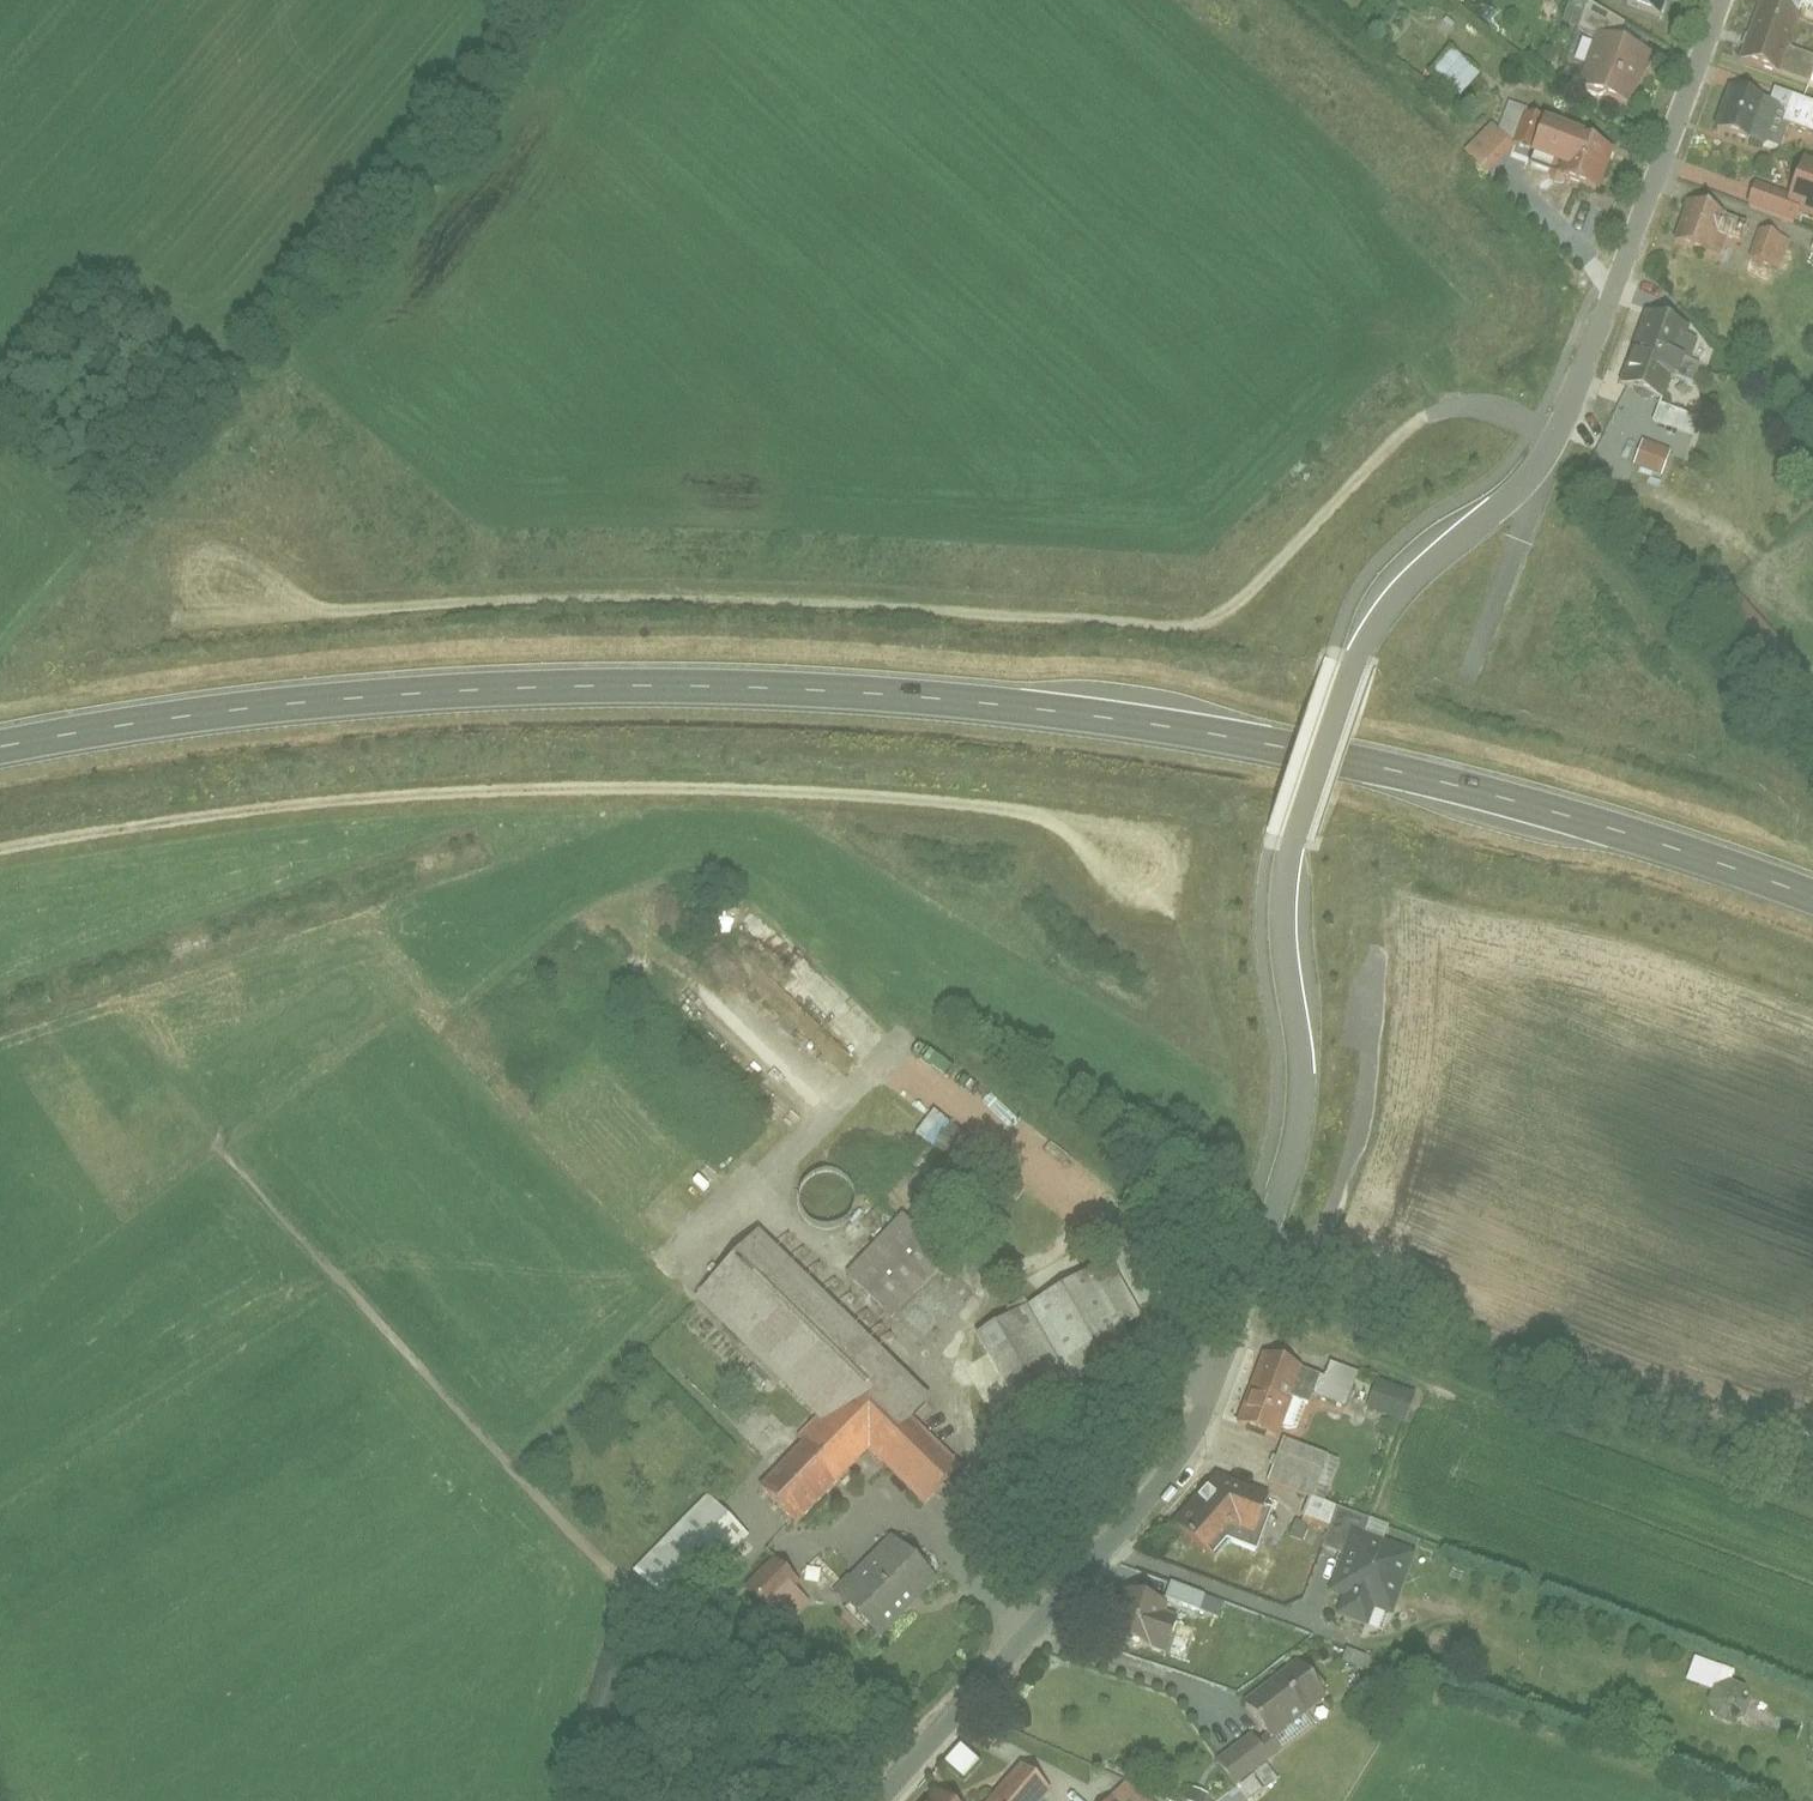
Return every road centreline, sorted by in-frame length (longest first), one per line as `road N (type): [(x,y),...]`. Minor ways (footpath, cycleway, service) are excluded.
road 1 (residential): [(886,1800),(1128,1524),(1196,1418),(1294,1148),(1302,1057),(1287,909),(1358,673),(1413,591),(1534,479),(1561,432),(1720,0)]
road 2 (primary): [(0,747),(221,710),(391,695),(708,687),(955,700),(1275,745),(1447,782),(1681,849),(1812,897)]
road 3 (track): [(1561,432),(1504,413),(1424,418),(1382,450),(1265,583),(1230,613),(1190,625),(880,602),(674,596),(259,613),(216,583)]
road 4 (track): [(0,850),(195,816),(476,789),(683,788),(992,808),(1125,834),(1148,852)]

